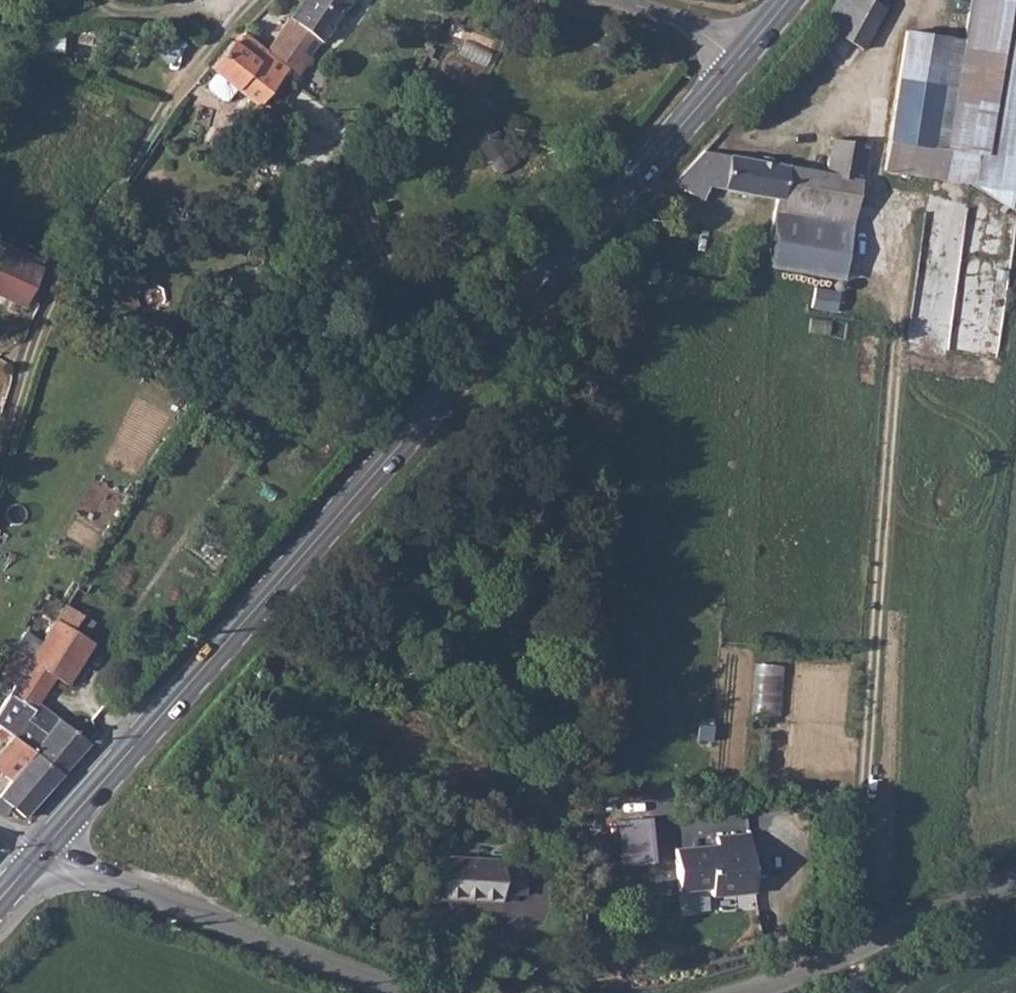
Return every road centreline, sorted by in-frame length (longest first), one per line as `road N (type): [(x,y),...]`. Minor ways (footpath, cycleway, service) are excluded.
road 1 (primary): [(737,62),(38,856)]
road 2 (unclassified): [(243,0),(79,246),(34,336),(0,447)]
road 3 (unclassified): [(401,992),(38,856)]
road 4 (unclassified): [(1015,880),(744,992)]
road 5 (track): [(19,28),(97,11),(236,7),(230,0)]
road 6 (unclassified): [(737,62),(682,22),(614,0)]

